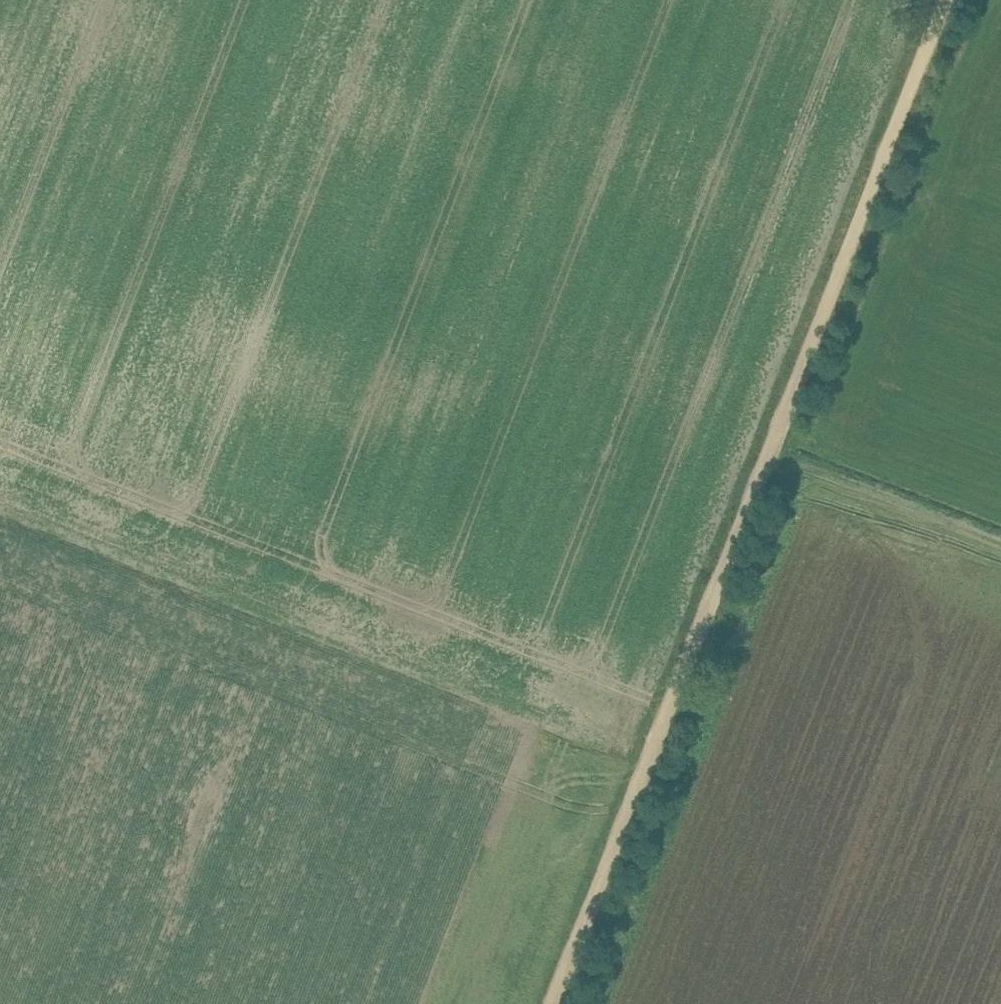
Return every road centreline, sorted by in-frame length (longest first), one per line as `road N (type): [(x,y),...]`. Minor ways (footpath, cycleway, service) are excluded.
road 1 (track): [(565,1003),(950,0)]

